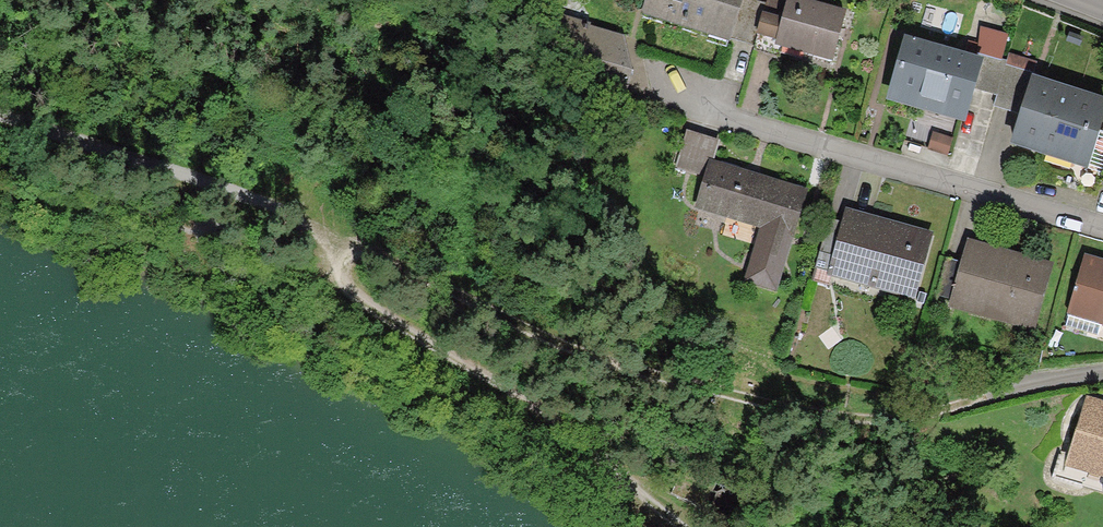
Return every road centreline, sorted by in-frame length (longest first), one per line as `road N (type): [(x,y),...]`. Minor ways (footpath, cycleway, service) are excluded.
road 1 (track): [(939,415),(851,420),(596,366),(327,233)]
road 2 (residential): [(652,83),(672,86),(698,114),(1102,228)]
road 3 (track): [(327,233),(343,287),(532,413),(683,526)]
road 4 (track): [(327,233),(186,173),(0,112)]
road 5 (residential): [(1102,371),(995,392),(939,415)]

